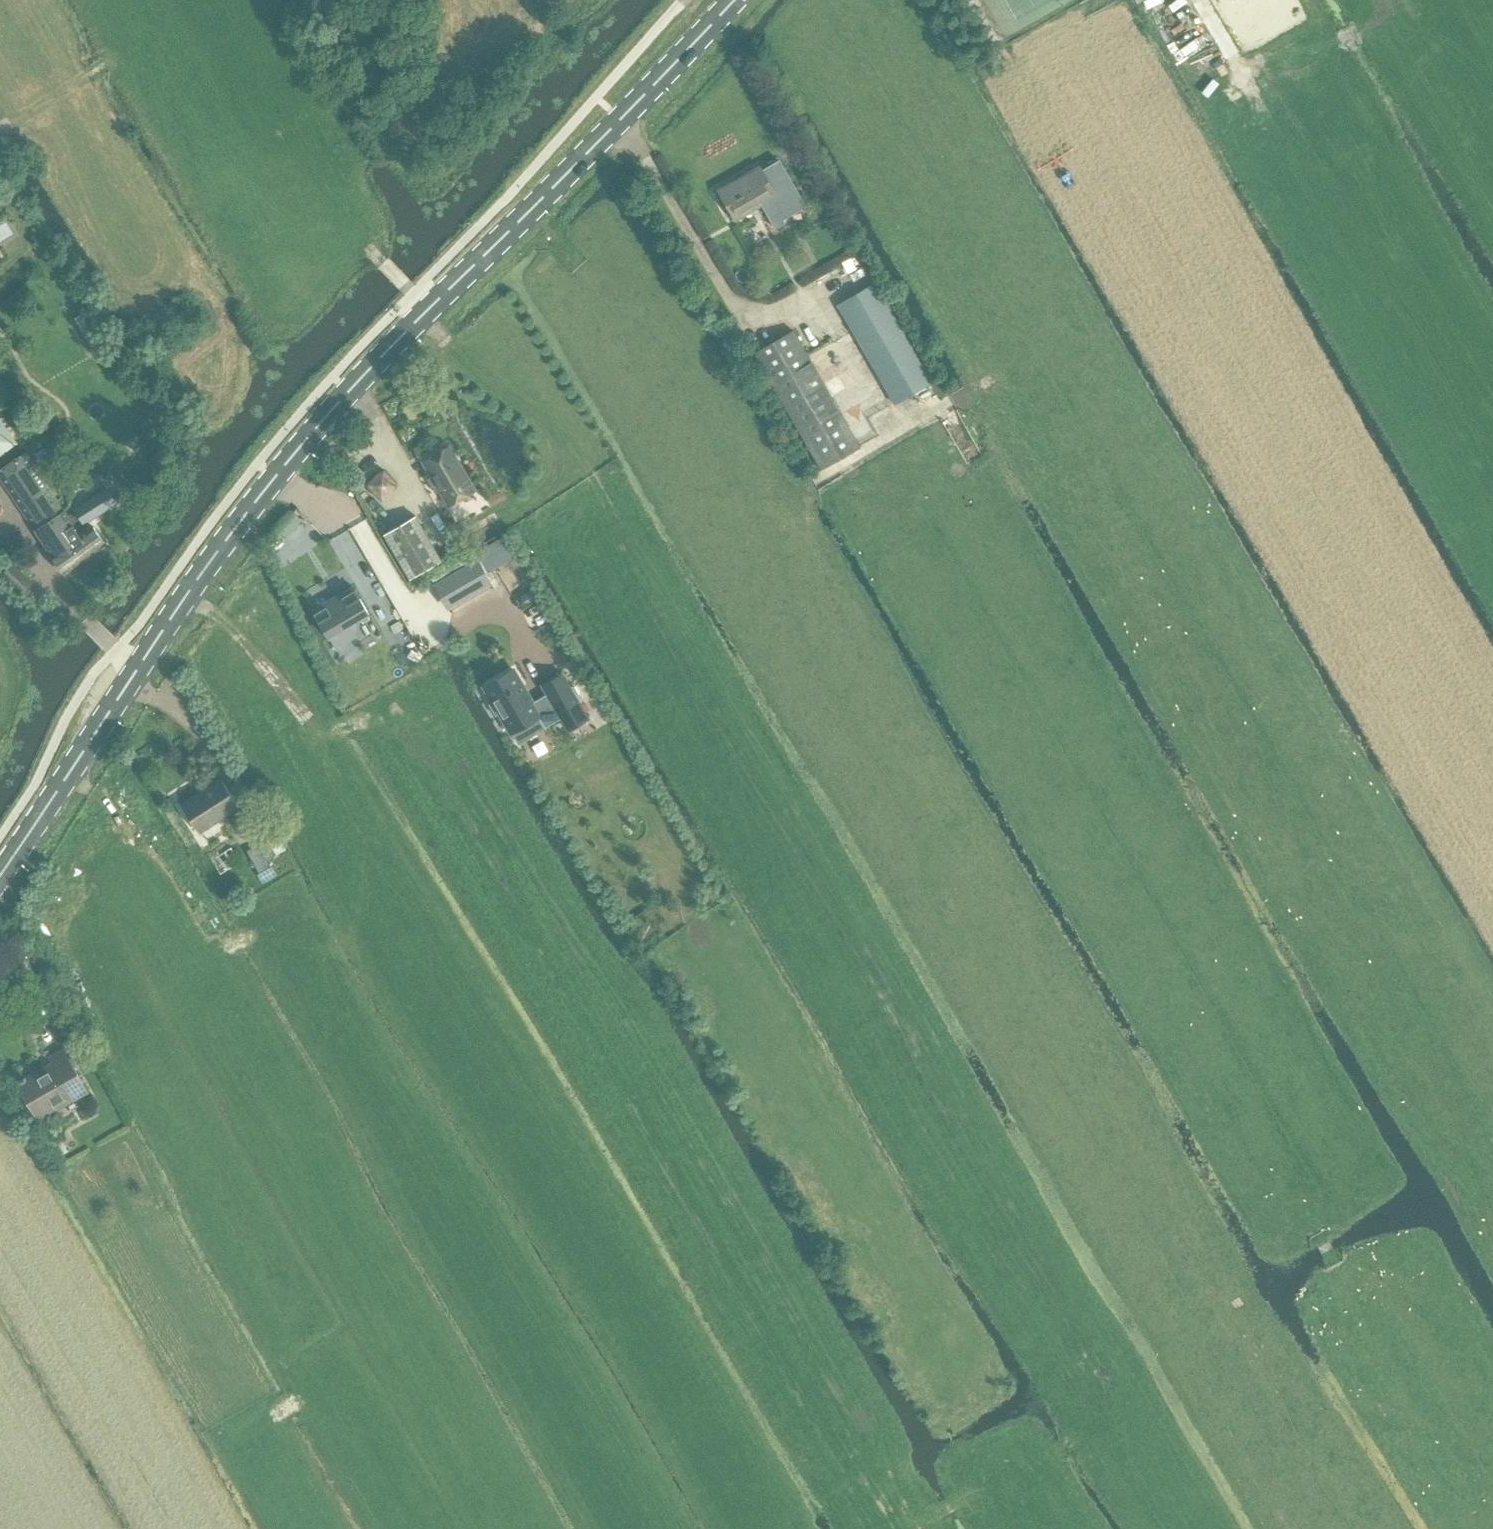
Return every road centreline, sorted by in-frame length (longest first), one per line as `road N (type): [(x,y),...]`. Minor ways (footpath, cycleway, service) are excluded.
road 1 (primary): [(0,874),(275,477),(358,381),(735,0)]
road 2 (track): [(185,599),(221,617),(300,709)]
road 3 (track): [(375,253),(460,354)]

